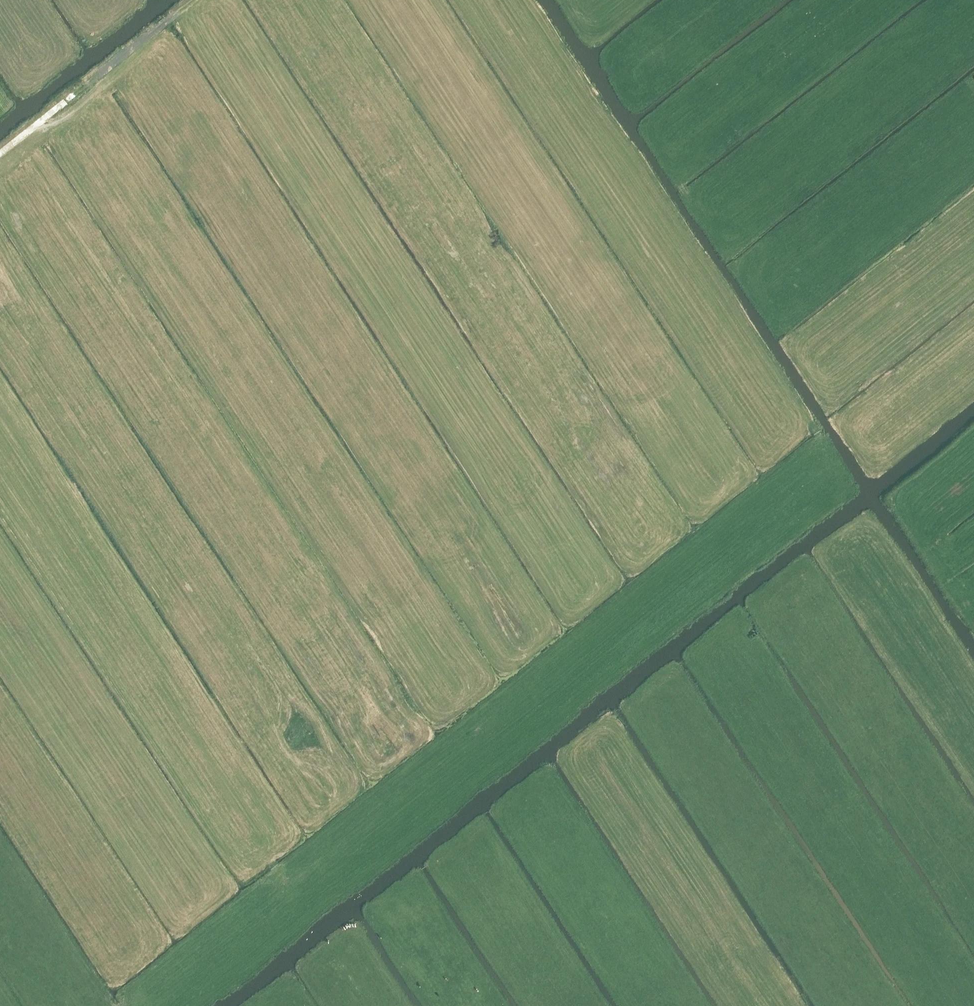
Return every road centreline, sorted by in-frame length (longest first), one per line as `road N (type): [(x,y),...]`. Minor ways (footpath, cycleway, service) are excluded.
road 1 (track): [(194,0),(0,153)]

